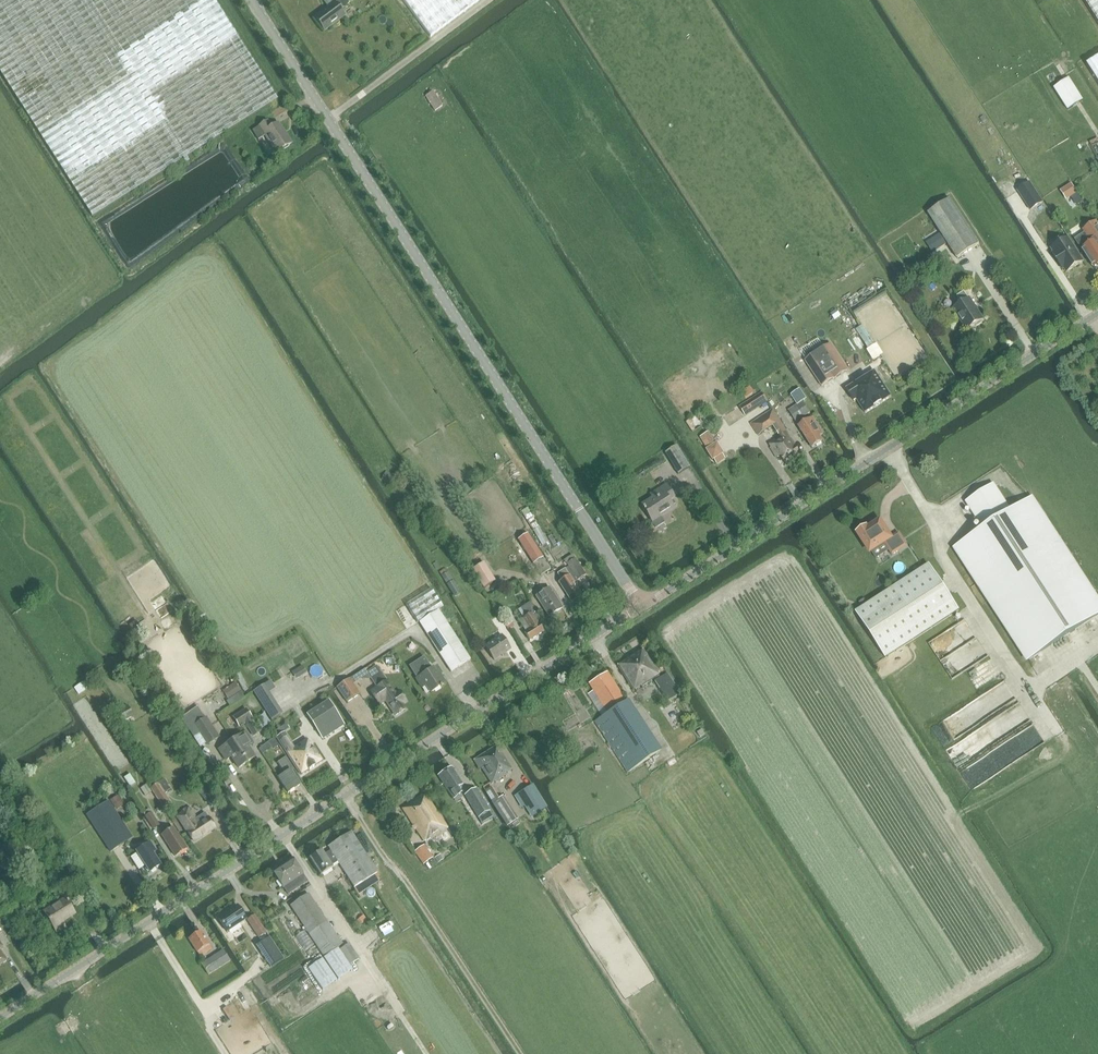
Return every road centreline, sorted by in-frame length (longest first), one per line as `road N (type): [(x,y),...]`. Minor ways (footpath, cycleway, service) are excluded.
road 1 (unclassified): [(0,1018),(641,605)]
road 2 (unclassified): [(641,605),(254,0)]
road 3 (unclassified): [(641,605),(1097,314)]
road 4 (track): [(1097,694),(1075,658),(1025,687),(939,554),(929,516),(889,447)]
road 5 (track): [(520,1053),(346,796)]
road 6 (track): [(488,0),(328,117)]

